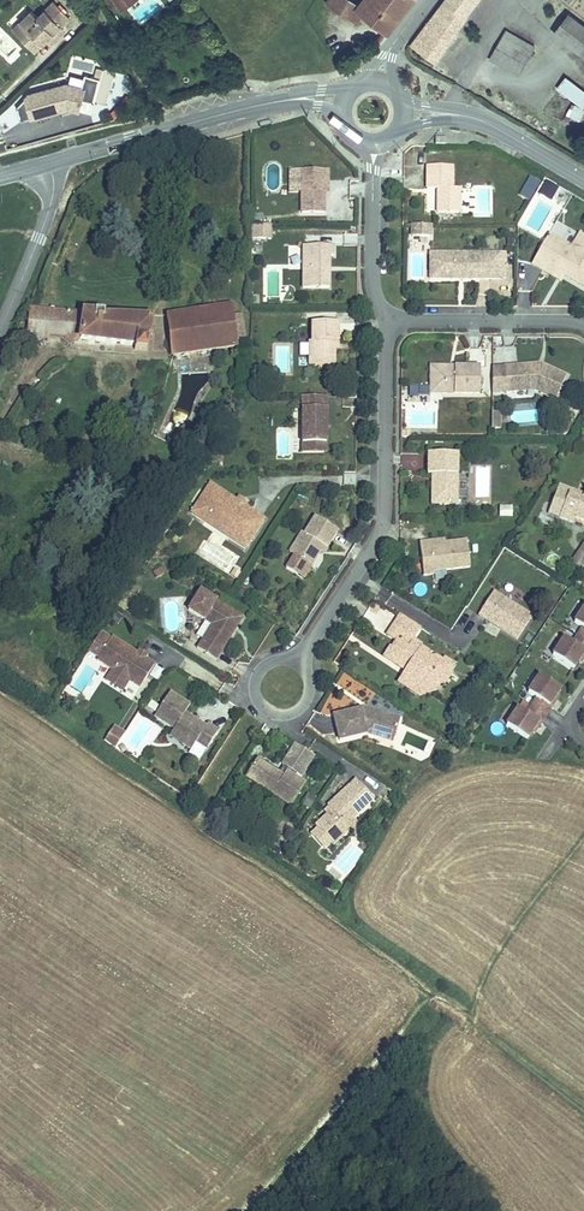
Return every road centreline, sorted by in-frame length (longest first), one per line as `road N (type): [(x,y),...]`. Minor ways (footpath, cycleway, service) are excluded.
road 1 (residential): [(388,323),(382,533),(303,652)]
road 2 (secondary): [(50,164),(264,104)]
road 3 (residential): [(388,323),(583,324)]
road 4 (tertiary): [(0,322),(51,203),(50,164)]
road 5 (residential): [(303,652),(259,672),(262,709),(280,715),(302,706),(305,668)]
road 6 (residential): [(373,170),(372,293),(388,323)]
road 7 (secondary): [(474,118),(583,179)]

